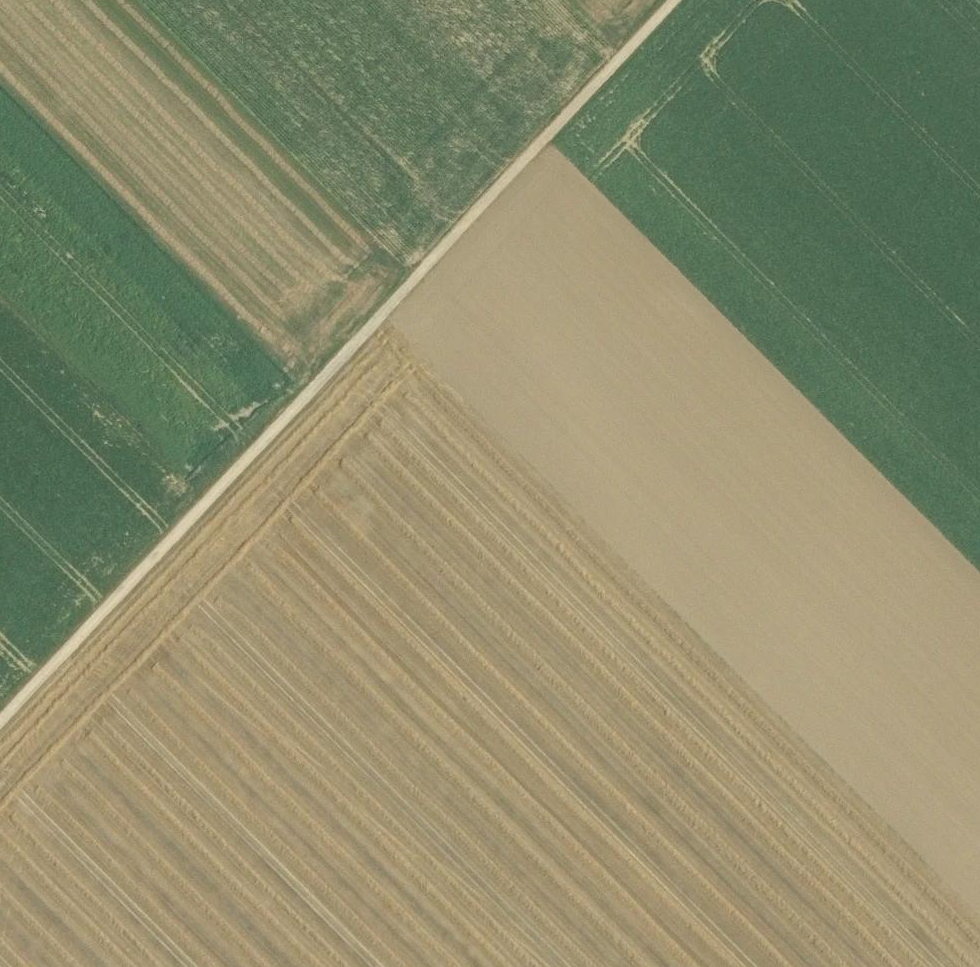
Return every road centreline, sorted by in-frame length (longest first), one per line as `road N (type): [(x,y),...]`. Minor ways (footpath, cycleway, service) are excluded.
road 1 (track): [(0,749),(699,0)]

